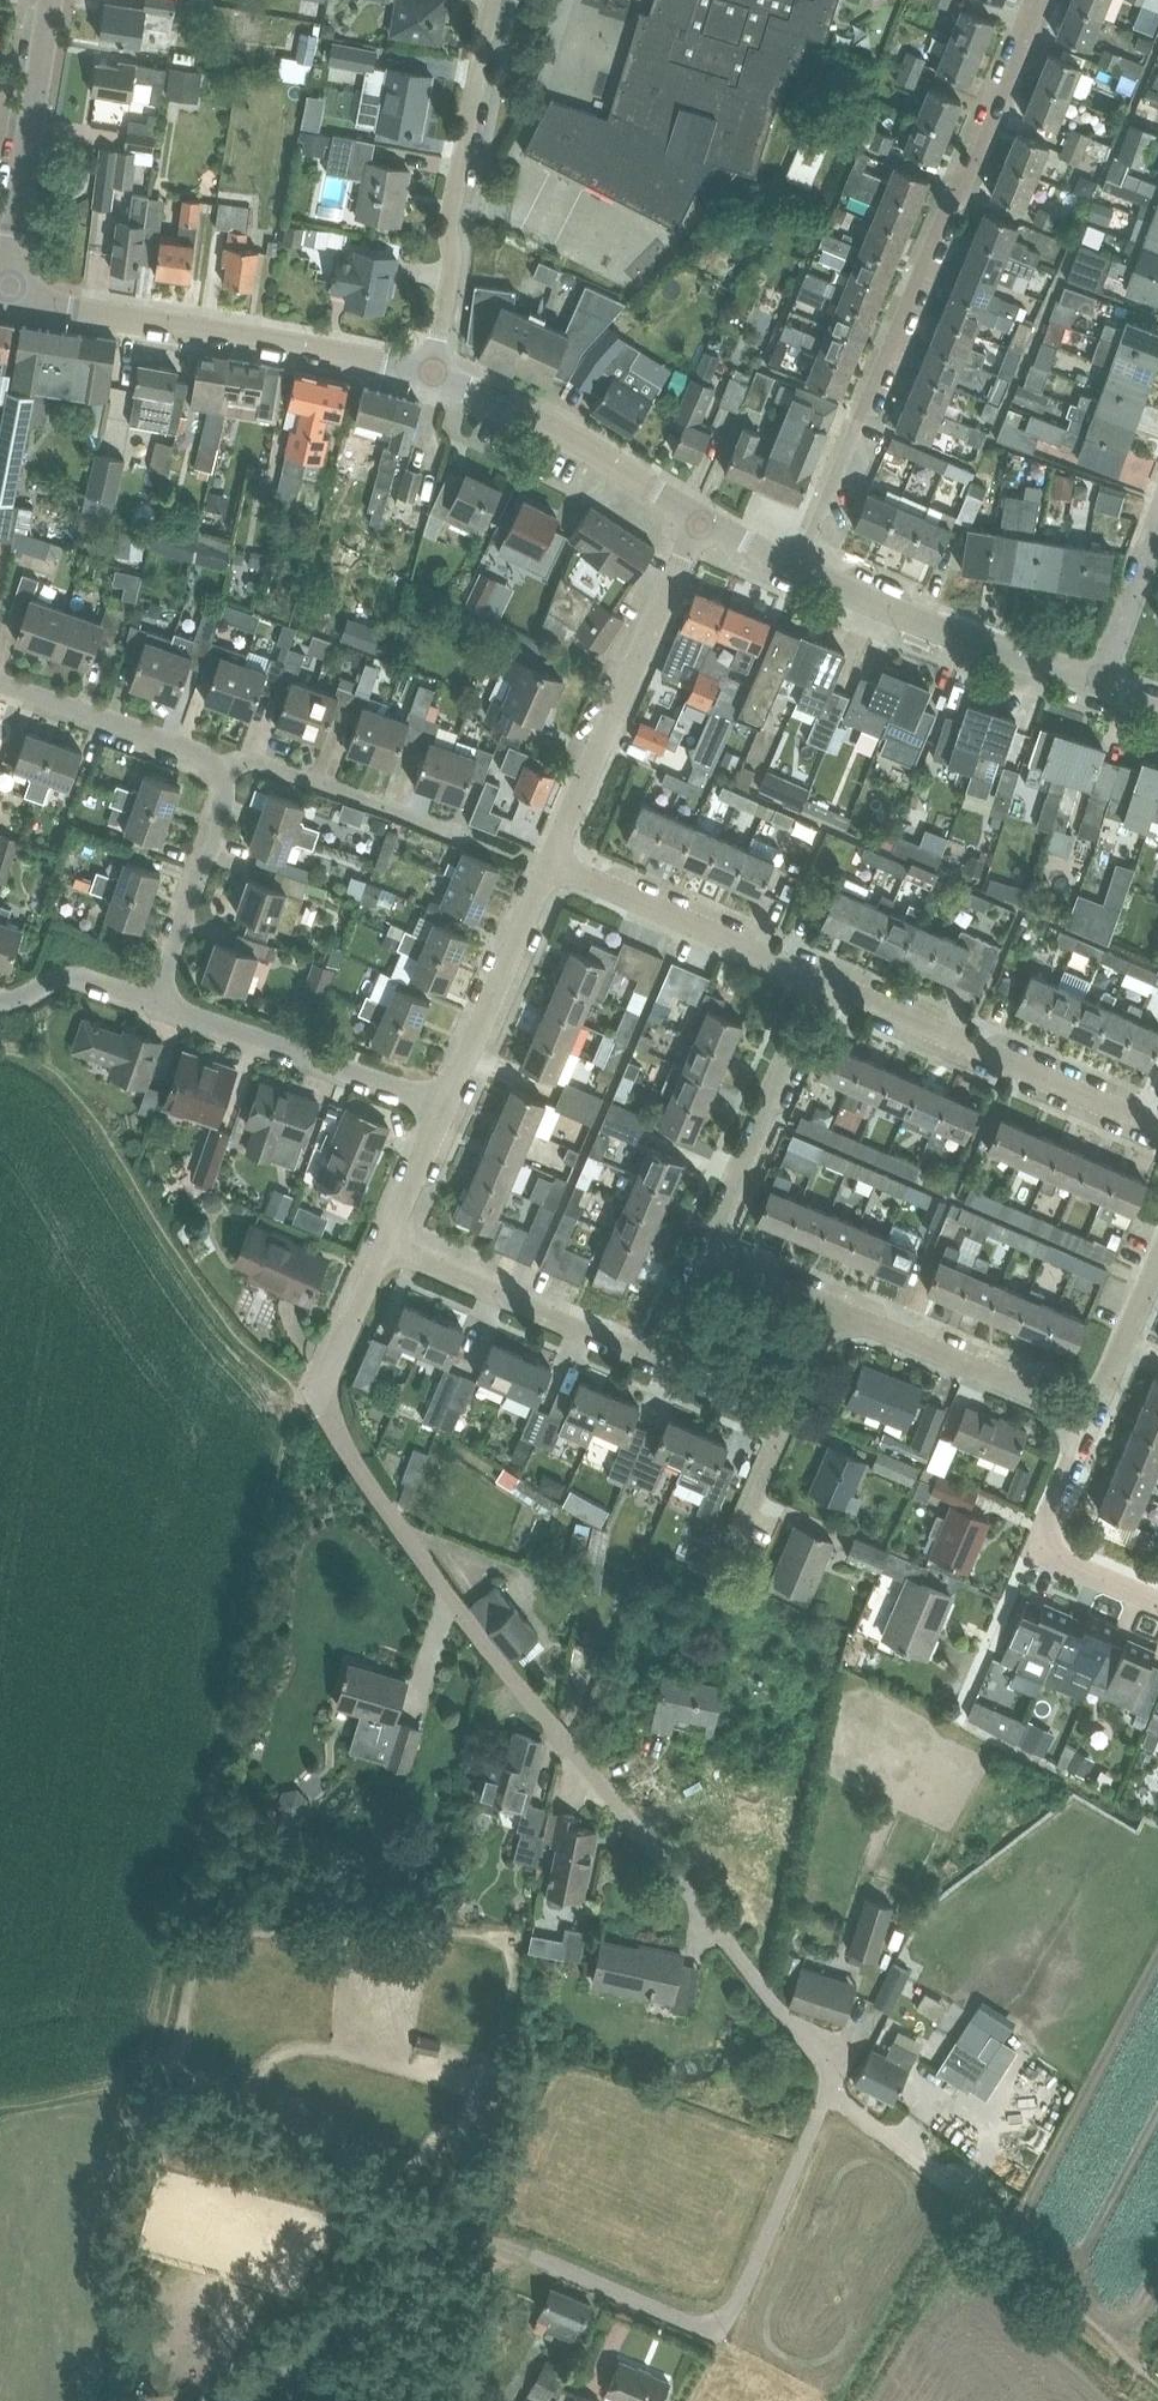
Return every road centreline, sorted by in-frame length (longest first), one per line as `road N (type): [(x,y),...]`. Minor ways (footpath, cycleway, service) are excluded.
road 1 (residential): [(822,2100),(824,2065),(425,1571),(328,1417),(318,1394),(385,1244)]
road 2 (residential): [(1040,0),(800,570)]
road 3 (residential): [(475,2241),(702,2329),(724,2324),(822,2100)]
road 4 (tertiary): [(433,377),(336,351),(7,296)]
road 5 (residential): [(1128,2364),(910,2164),(822,2100)]
road 6 (residential): [(433,377),(489,0)]
road 7 (residential): [(549,868),(695,517)]
road 8 (residential): [(1157,1129),(815,986)]
road 9 (residential): [(549,868),(249,761),(215,775)]
road 10 (tertiary): [(1094,689),(934,632),(800,570)]
road 11 (residential): [(441,1108),(153,1003)]
road 12 (residential): [(659,1371),(385,1244)]
road 13 (unclassified): [(7,296),(52,0)]
road 14 (residential): [(704,1263),(815,986)]
road 15 (tertiary): [(695,517),(433,377)]
road 16 (residential): [(815,986),(549,868)]
road 17 (residential): [(1087,1428),(832,1318)]
road 18 (residential): [(441,1108),(549,868)]
road 19 (residential): [(153,1003),(225,820),(215,775)]
road 20 (residential): [(215,775),(174,746),(0,689)]
road 21 (residential): [(1094,689),(1157,524)]
road 22 (residential): [(1087,1428),(1157,1267)]
road 23 (residential): [(153,1003),(65,974),(0,1005)]
road 24 (residential): [(385,1244),(441,1108)]
road 25 (residential): [(832,1318),(704,1263)]
road 26 (residential): [(782,1427),(659,1371)]
road 27 (residential): [(1034,1552),(1087,1428)]
road 28 (residential): [(1034,1552),(1157,1606)]
road 29 (residential): [(735,1542),(782,1427)]
road 30 (residential): [(782,1427),(832,1318)]

